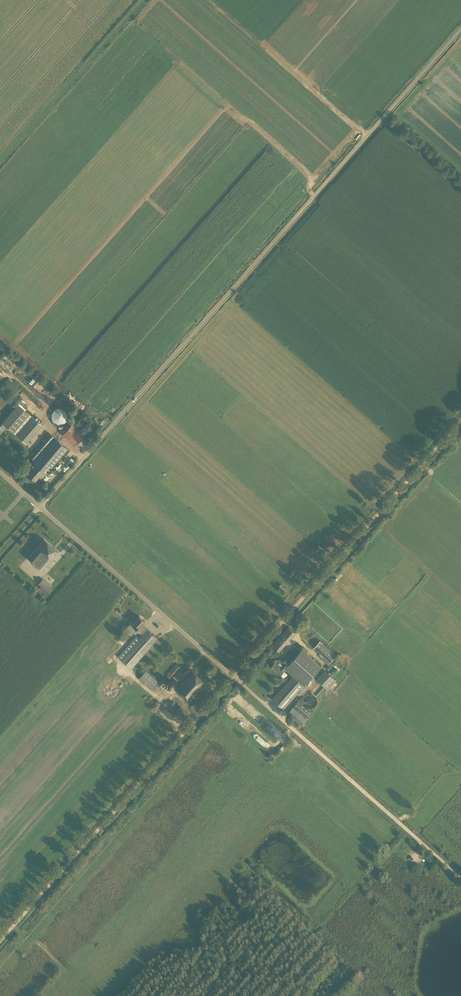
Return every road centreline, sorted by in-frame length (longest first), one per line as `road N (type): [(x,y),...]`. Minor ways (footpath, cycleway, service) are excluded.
road 1 (unclassified): [(39,507),(460,28)]
road 2 (unclassified): [(39,507),(235,675)]
road 3 (track): [(16,924),(179,741)]
road 4 (track): [(312,591),(460,425)]
road 5 (track): [(144,0),(0,168)]
road 6 (track): [(279,717),(427,847)]

